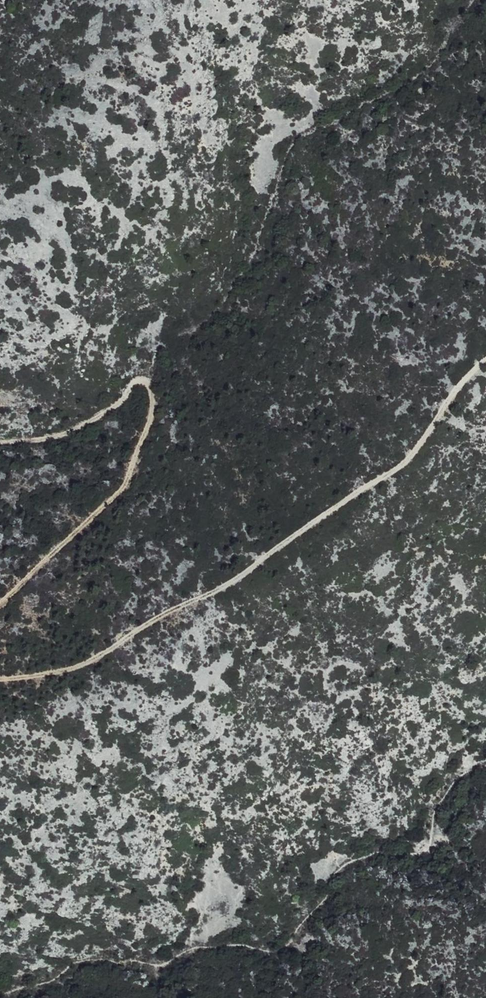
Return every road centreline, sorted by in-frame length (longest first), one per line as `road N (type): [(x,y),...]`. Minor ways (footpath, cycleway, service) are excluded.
road 1 (track): [(485,363),(456,389),(409,460),(223,590),(77,670),(0,681)]
road 2 (track): [(0,604),(130,476),(156,392),(140,383),(112,411),(73,430),(0,445)]

